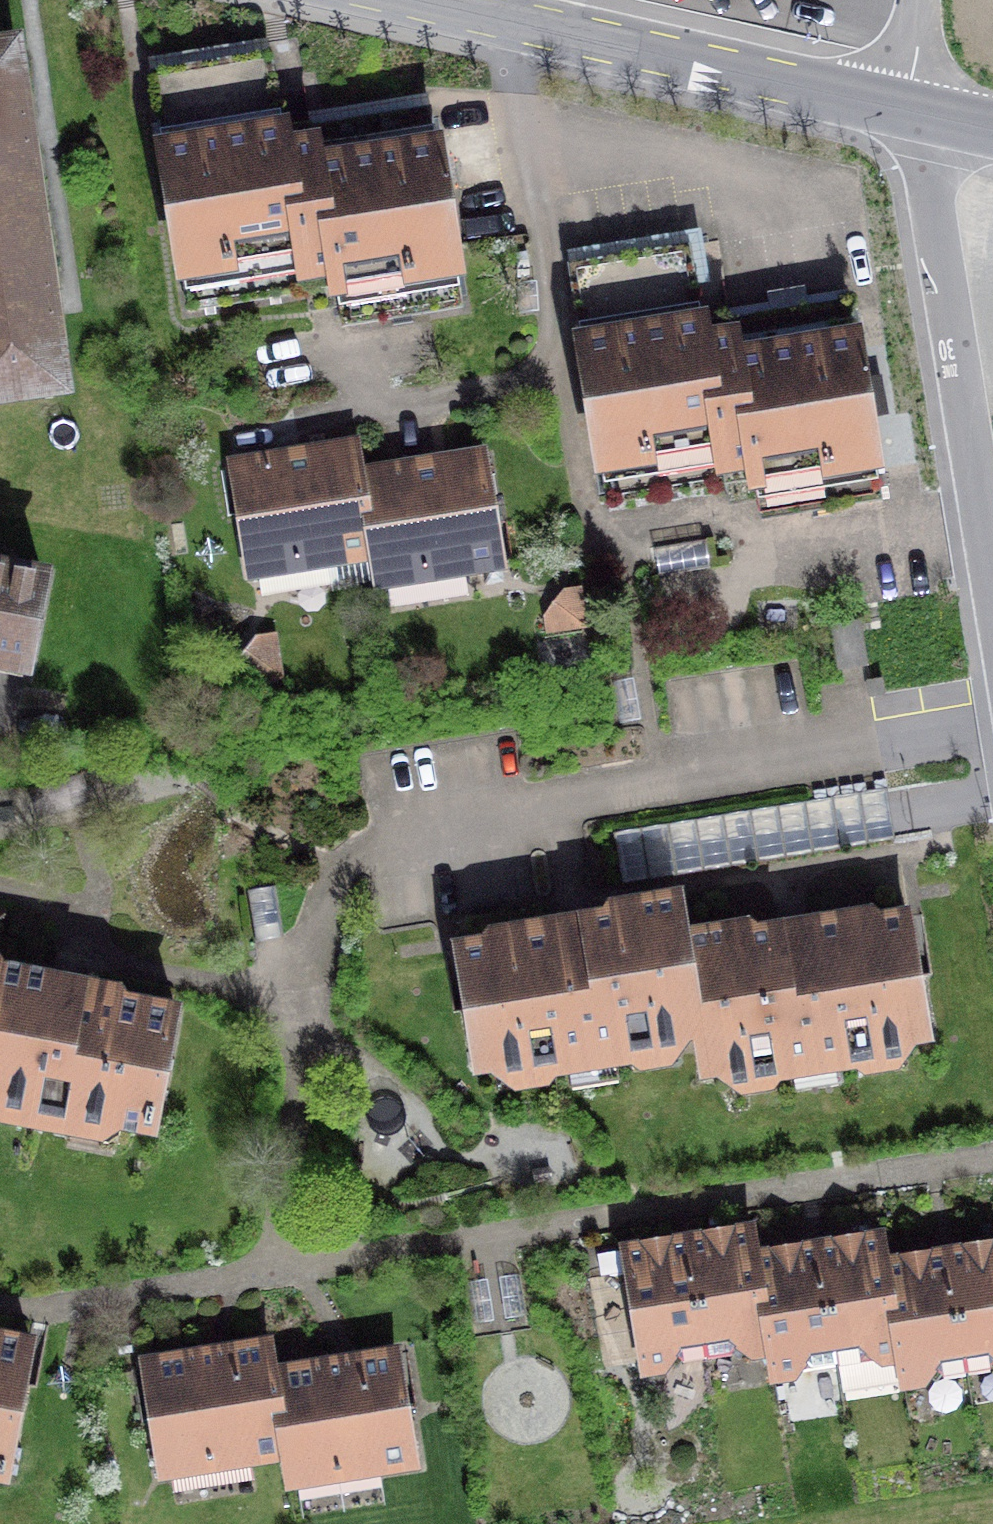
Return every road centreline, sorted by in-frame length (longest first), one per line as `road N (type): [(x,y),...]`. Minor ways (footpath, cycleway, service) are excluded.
road 1 (residential): [(992,726),(410,829),(355,866)]
road 2 (tertiary): [(921,120),(423,0)]
road 3 (residential): [(921,120),(992,604)]

